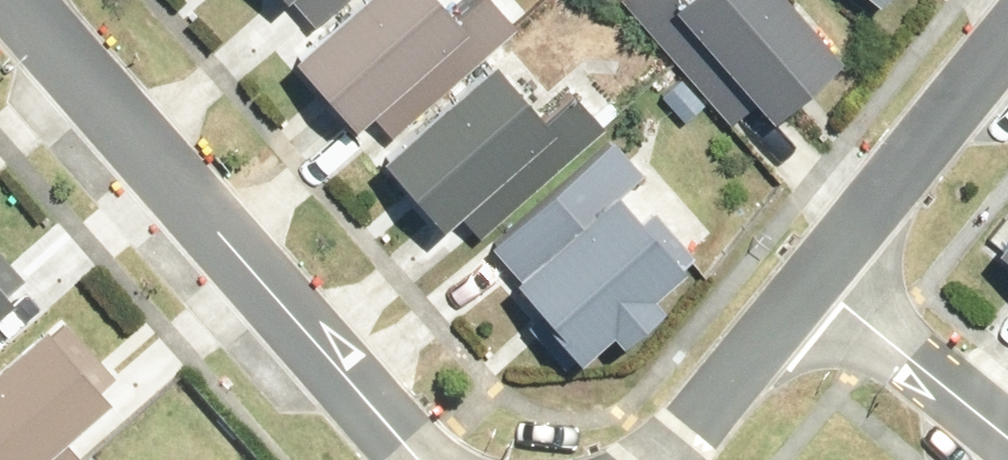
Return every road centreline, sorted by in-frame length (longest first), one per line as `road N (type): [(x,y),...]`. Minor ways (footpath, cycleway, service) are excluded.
road 1 (residential): [(424,459),(24,0)]
road 2 (residential): [(808,285),(1007,37)]
road 3 (residential): [(808,285),(1007,448)]
road 4 (residential): [(660,459),(808,285)]

